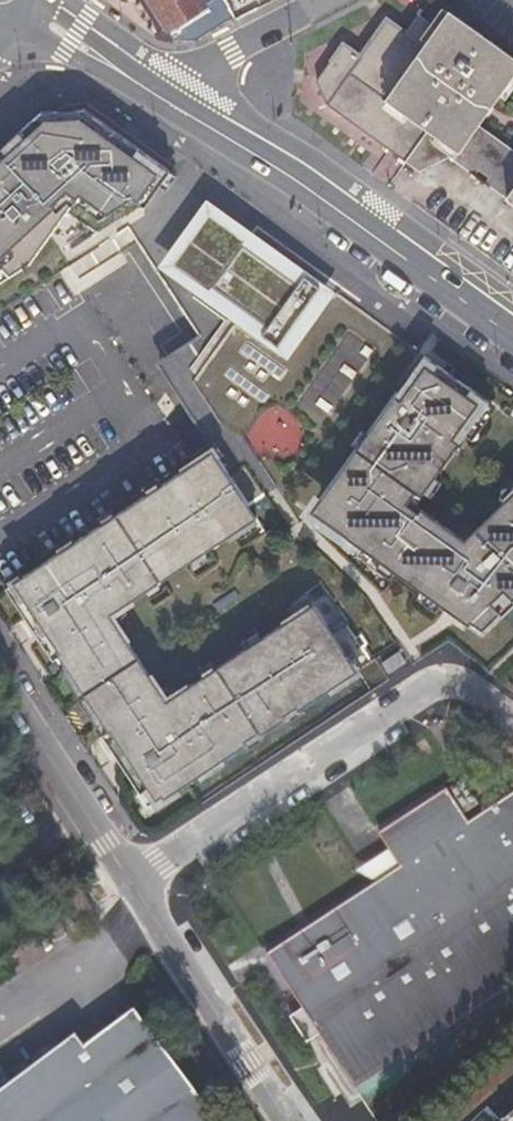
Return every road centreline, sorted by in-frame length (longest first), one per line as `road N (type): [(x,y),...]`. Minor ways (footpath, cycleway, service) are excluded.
road 1 (residential): [(295,1120),(133,892),(0,682)]
road 2 (secondary): [(512,338),(152,89)]
road 3 (residential): [(328,0),(152,89)]
road 4 (secondary): [(152,89),(26,1)]

